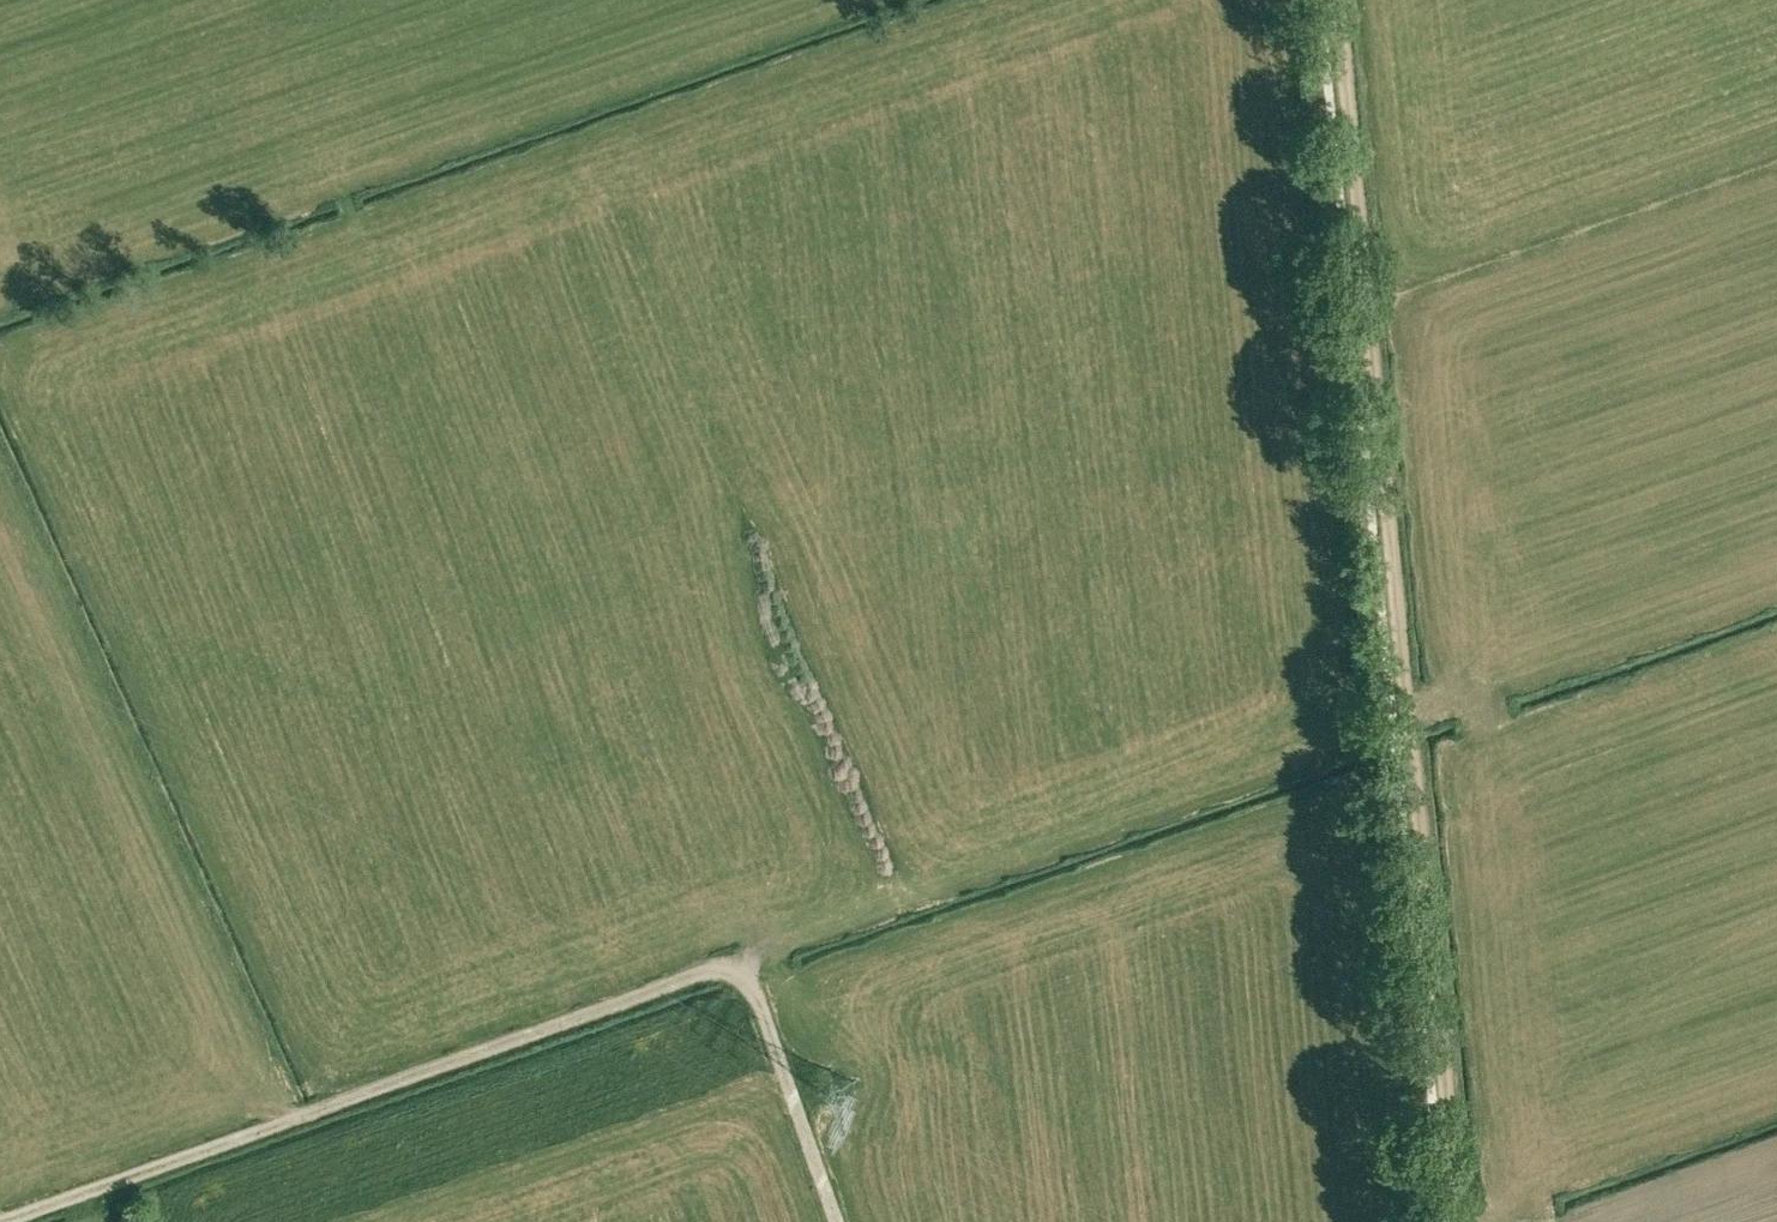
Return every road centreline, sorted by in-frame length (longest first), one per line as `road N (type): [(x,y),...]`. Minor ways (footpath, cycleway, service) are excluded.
road 1 (track): [(1332,0),(1453,1221)]

